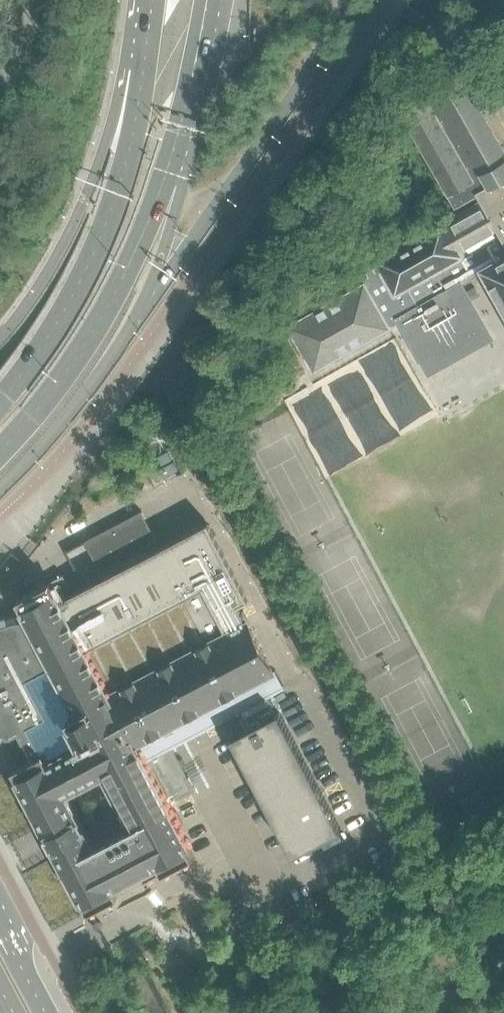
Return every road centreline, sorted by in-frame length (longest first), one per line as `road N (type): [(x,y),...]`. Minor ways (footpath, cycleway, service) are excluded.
road 1 (primary): [(144,70),(130,148),(94,252),(49,335),(0,399)]
road 2 (unclassified): [(160,263),(194,238),(307,74),(347,0)]
road 3 (primary): [(0,449),(101,318),(164,180)]
road 4 (primary): [(144,70),(62,246),(0,338)]
road 5 (primary): [(0,486),(90,385),(160,263)]
road 6 (primary): [(164,180),(207,0)]

